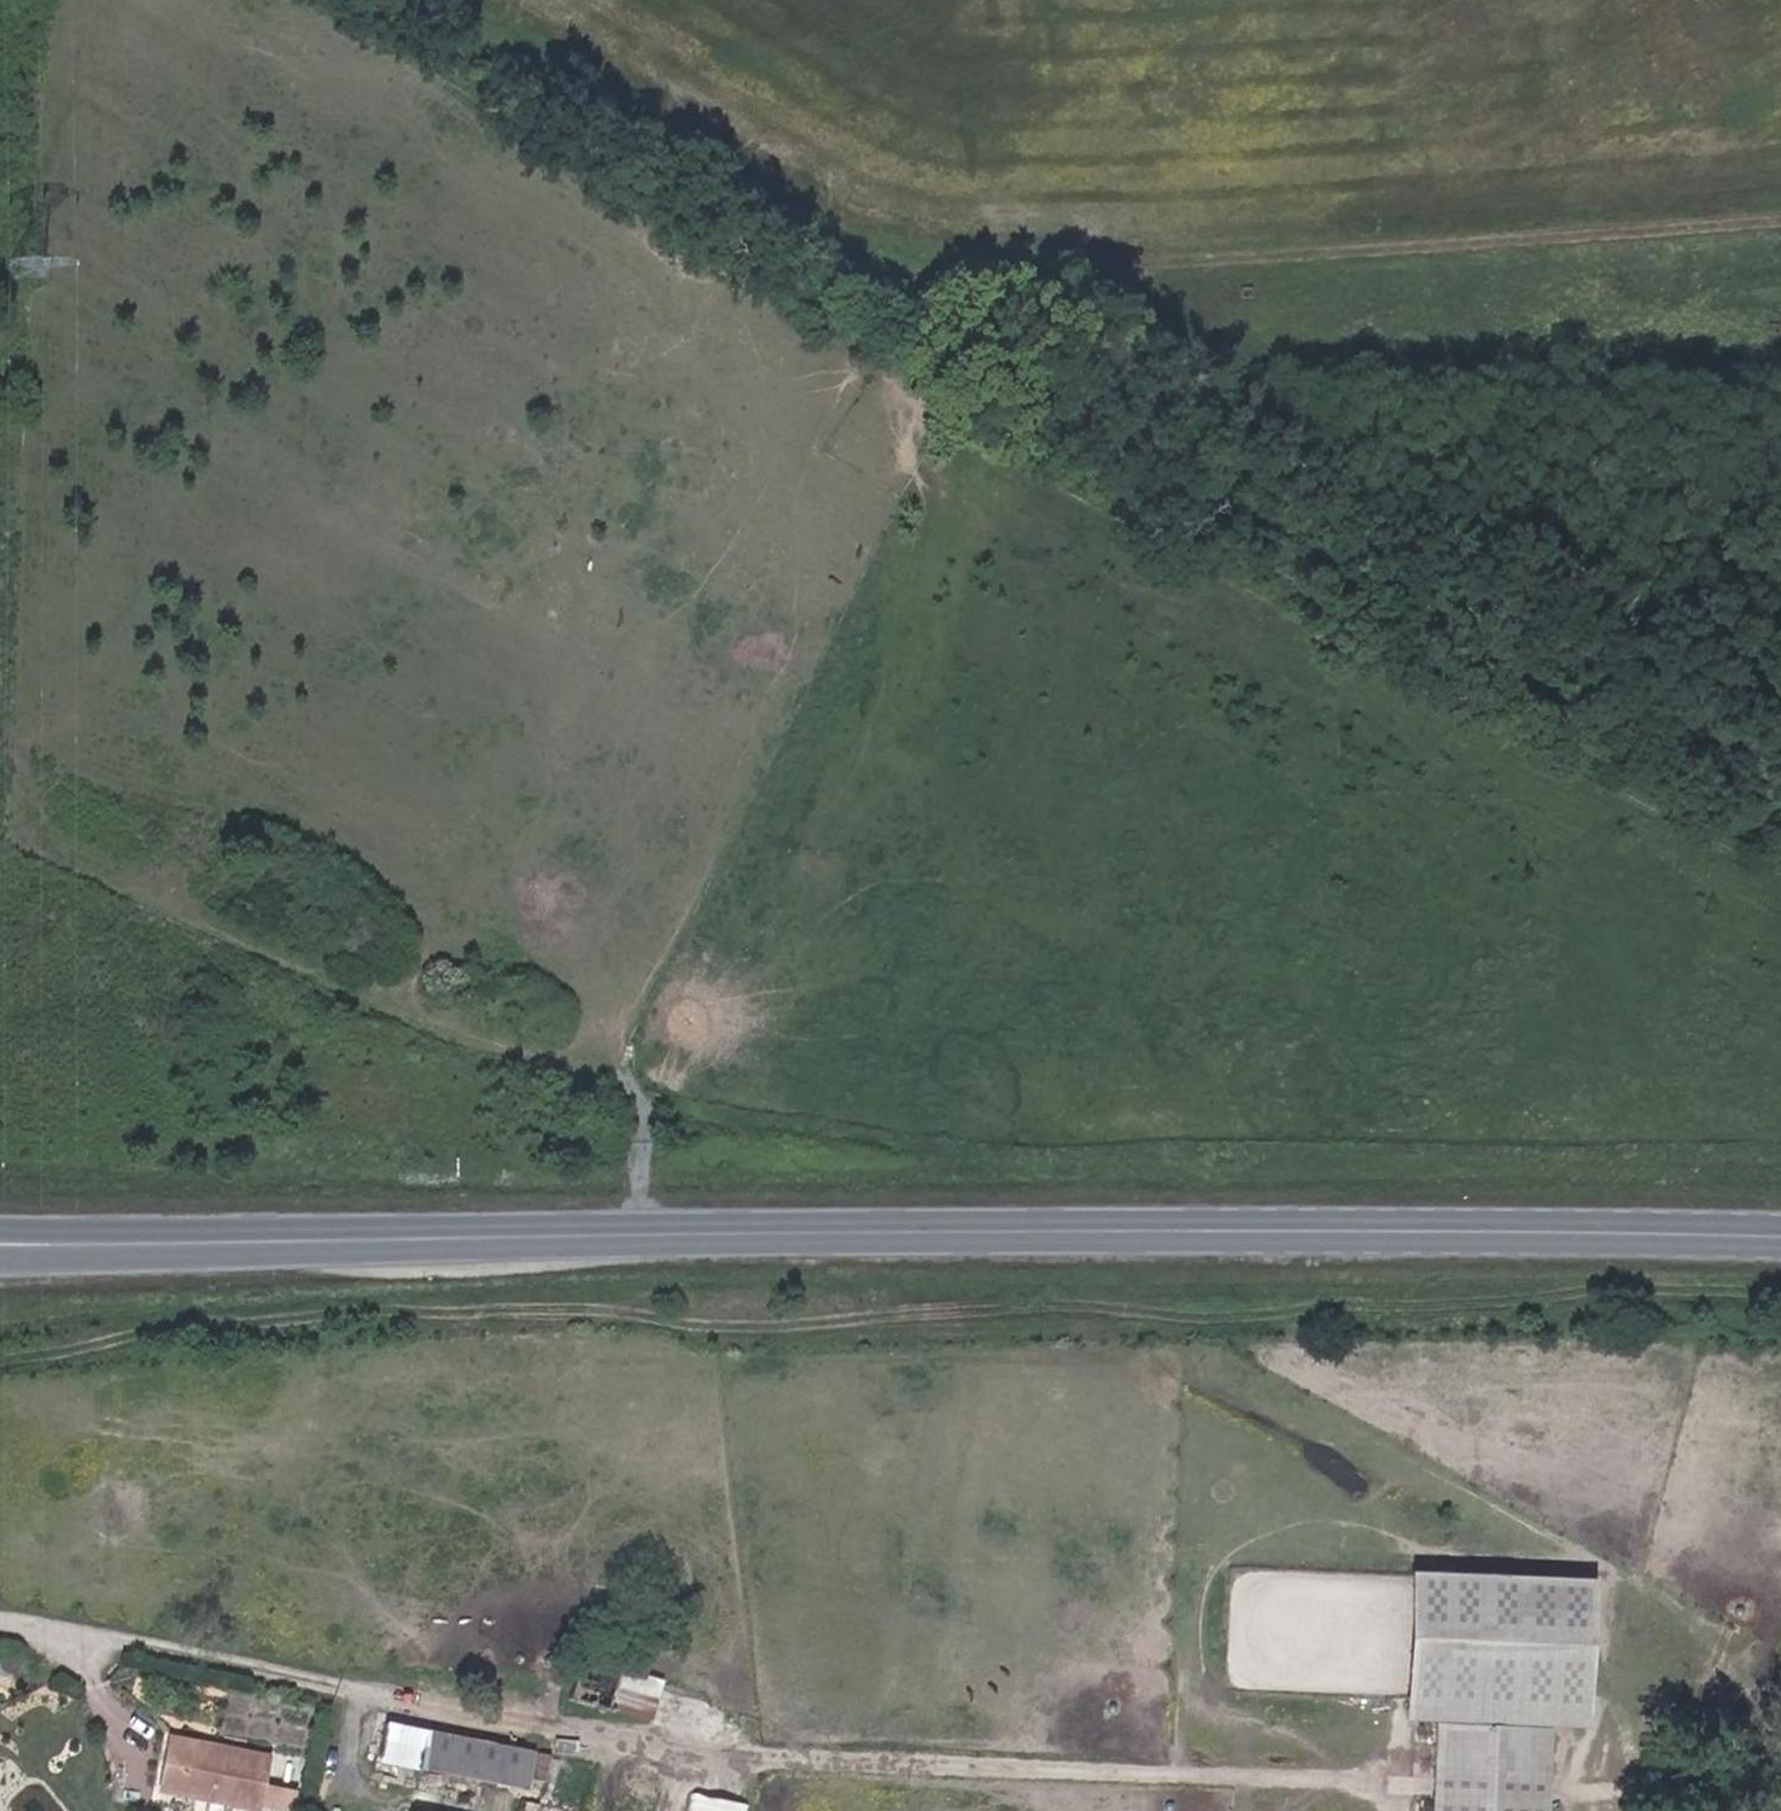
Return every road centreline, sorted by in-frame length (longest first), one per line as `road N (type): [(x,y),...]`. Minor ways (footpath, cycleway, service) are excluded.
road 1 (secondary): [(25,1248),(1780,1246)]
road 2 (track): [(446,0),(876,259),(957,268),(1780,209)]

